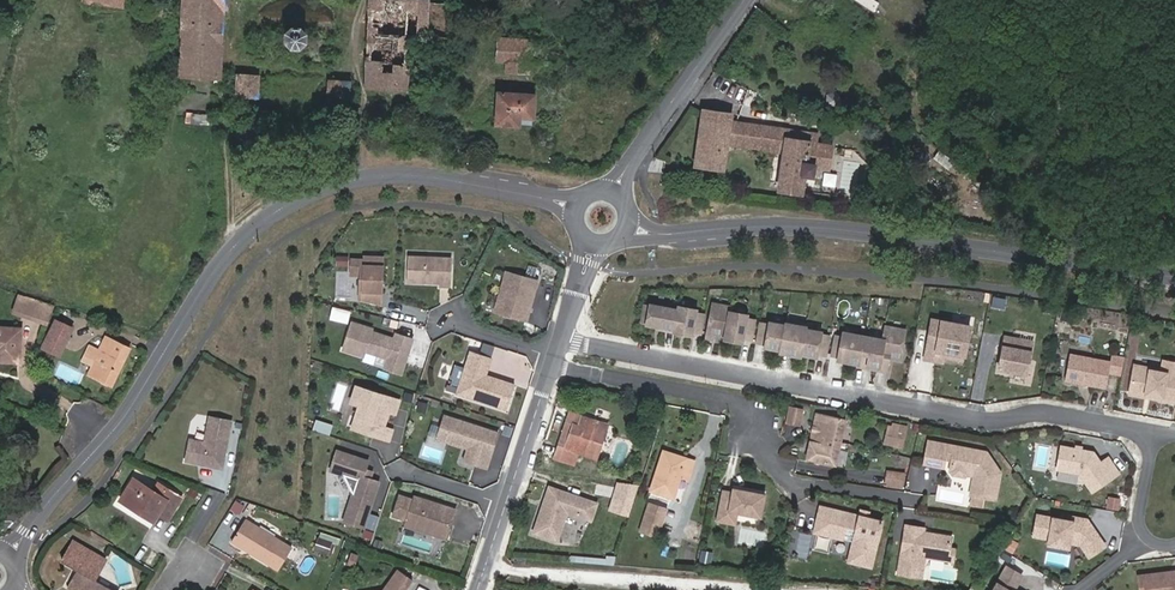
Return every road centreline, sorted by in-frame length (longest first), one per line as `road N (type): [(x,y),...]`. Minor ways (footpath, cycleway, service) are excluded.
road 1 (tertiary): [(29,528),(125,416),(231,249),(294,200),(355,177),(409,174),(492,185),(578,213)]
road 2 (residential): [(561,340),(980,423),(1050,413),(1155,432)]
road 3 (tertiary): [(1174,276),(845,231),(630,231)]
road 4 (residential): [(485,567),(781,589)]
road 5 (track): [(231,249),(222,96),(229,0)]
road 6 (unclassified): [(748,0),(616,196)]
road 7 (residential): [(554,361),(742,404),(757,424)]
road 8 (residential): [(485,567),(554,361)]

